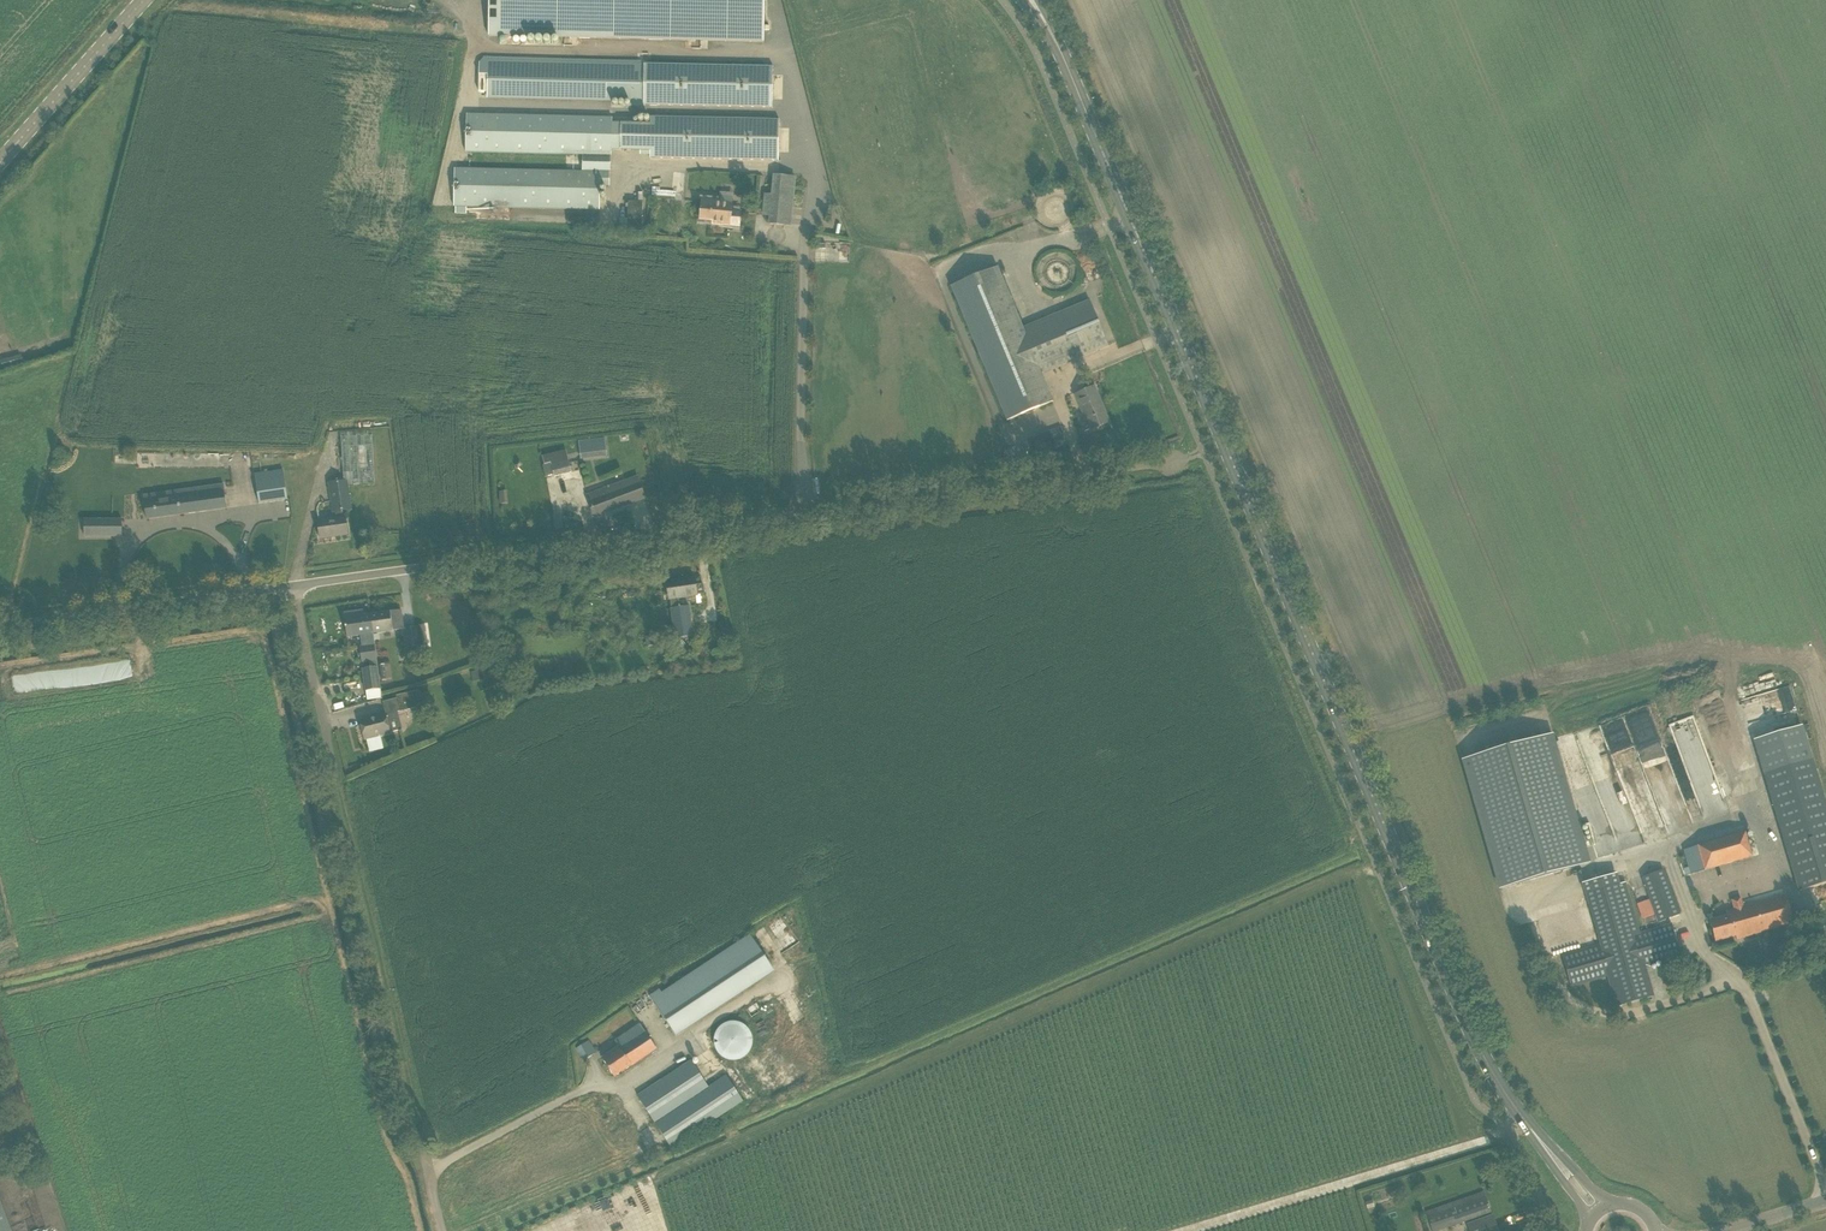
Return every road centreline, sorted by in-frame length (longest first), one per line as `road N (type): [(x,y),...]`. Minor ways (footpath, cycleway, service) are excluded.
road 1 (secondary): [(1553,1159),(1485,1062),(1035,4)]
road 2 (unclassified): [(0,628),(1177,463)]
road 3 (track): [(446,1230),(325,732),(299,586)]
road 4 (secondary): [(0,160),(144,0)]

